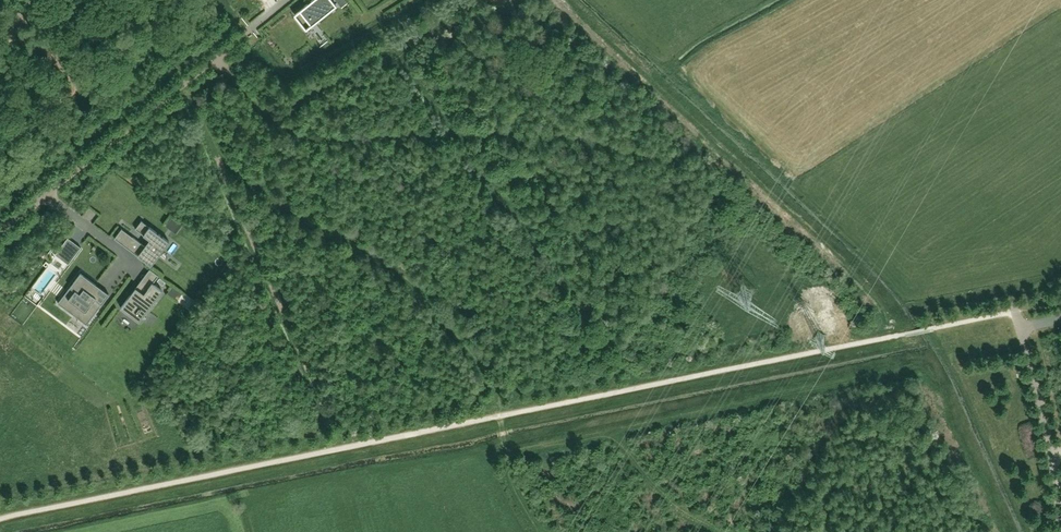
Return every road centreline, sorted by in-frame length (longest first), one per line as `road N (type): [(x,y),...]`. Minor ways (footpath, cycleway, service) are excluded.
road 1 (unclassified): [(0,230),(249,30)]
road 2 (unclassified): [(1050,454),(1013,305)]

